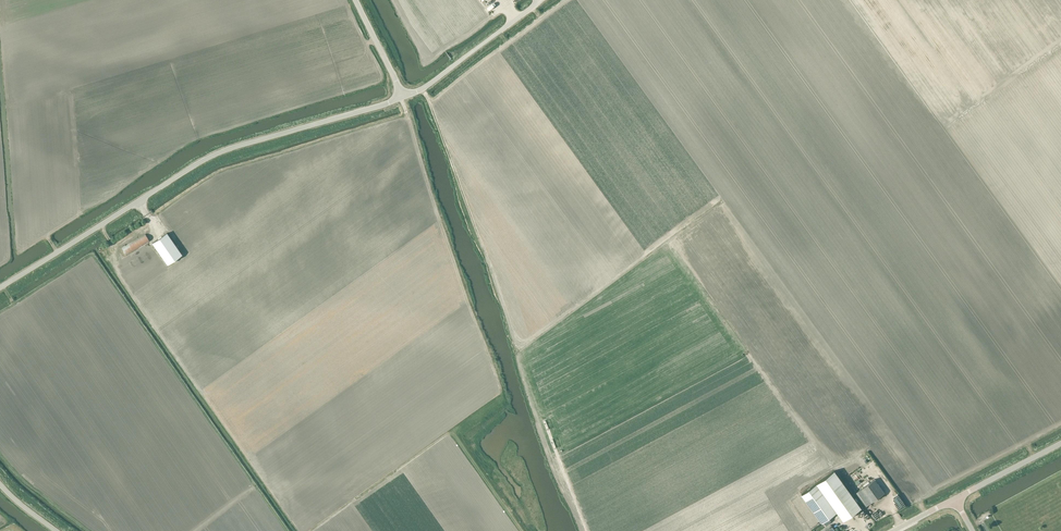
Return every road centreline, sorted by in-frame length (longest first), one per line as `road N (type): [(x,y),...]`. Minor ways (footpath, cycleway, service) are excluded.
road 1 (unclassified): [(0,286),(211,154),(402,97)]
road 2 (unclassified): [(402,97),(544,0)]

